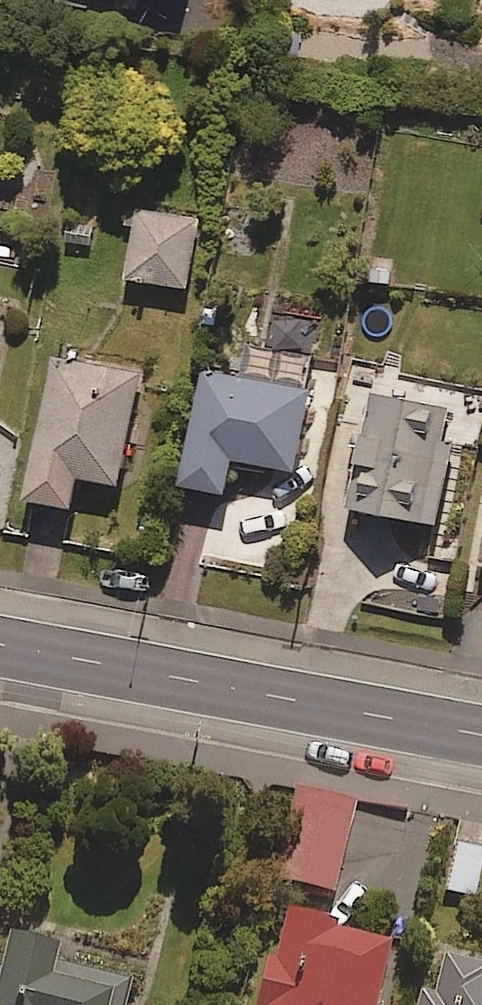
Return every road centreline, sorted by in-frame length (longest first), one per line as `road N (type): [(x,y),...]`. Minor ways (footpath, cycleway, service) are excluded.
road 1 (secondary): [(0,647),(481,738)]

